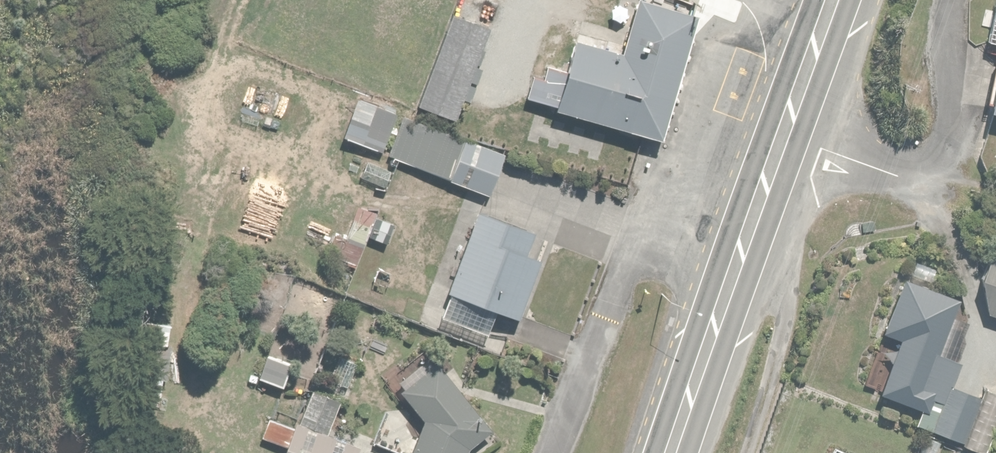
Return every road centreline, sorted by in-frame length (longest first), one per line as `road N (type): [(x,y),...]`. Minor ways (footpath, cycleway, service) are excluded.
road 1 (primary): [(675,452),(836,0)]

